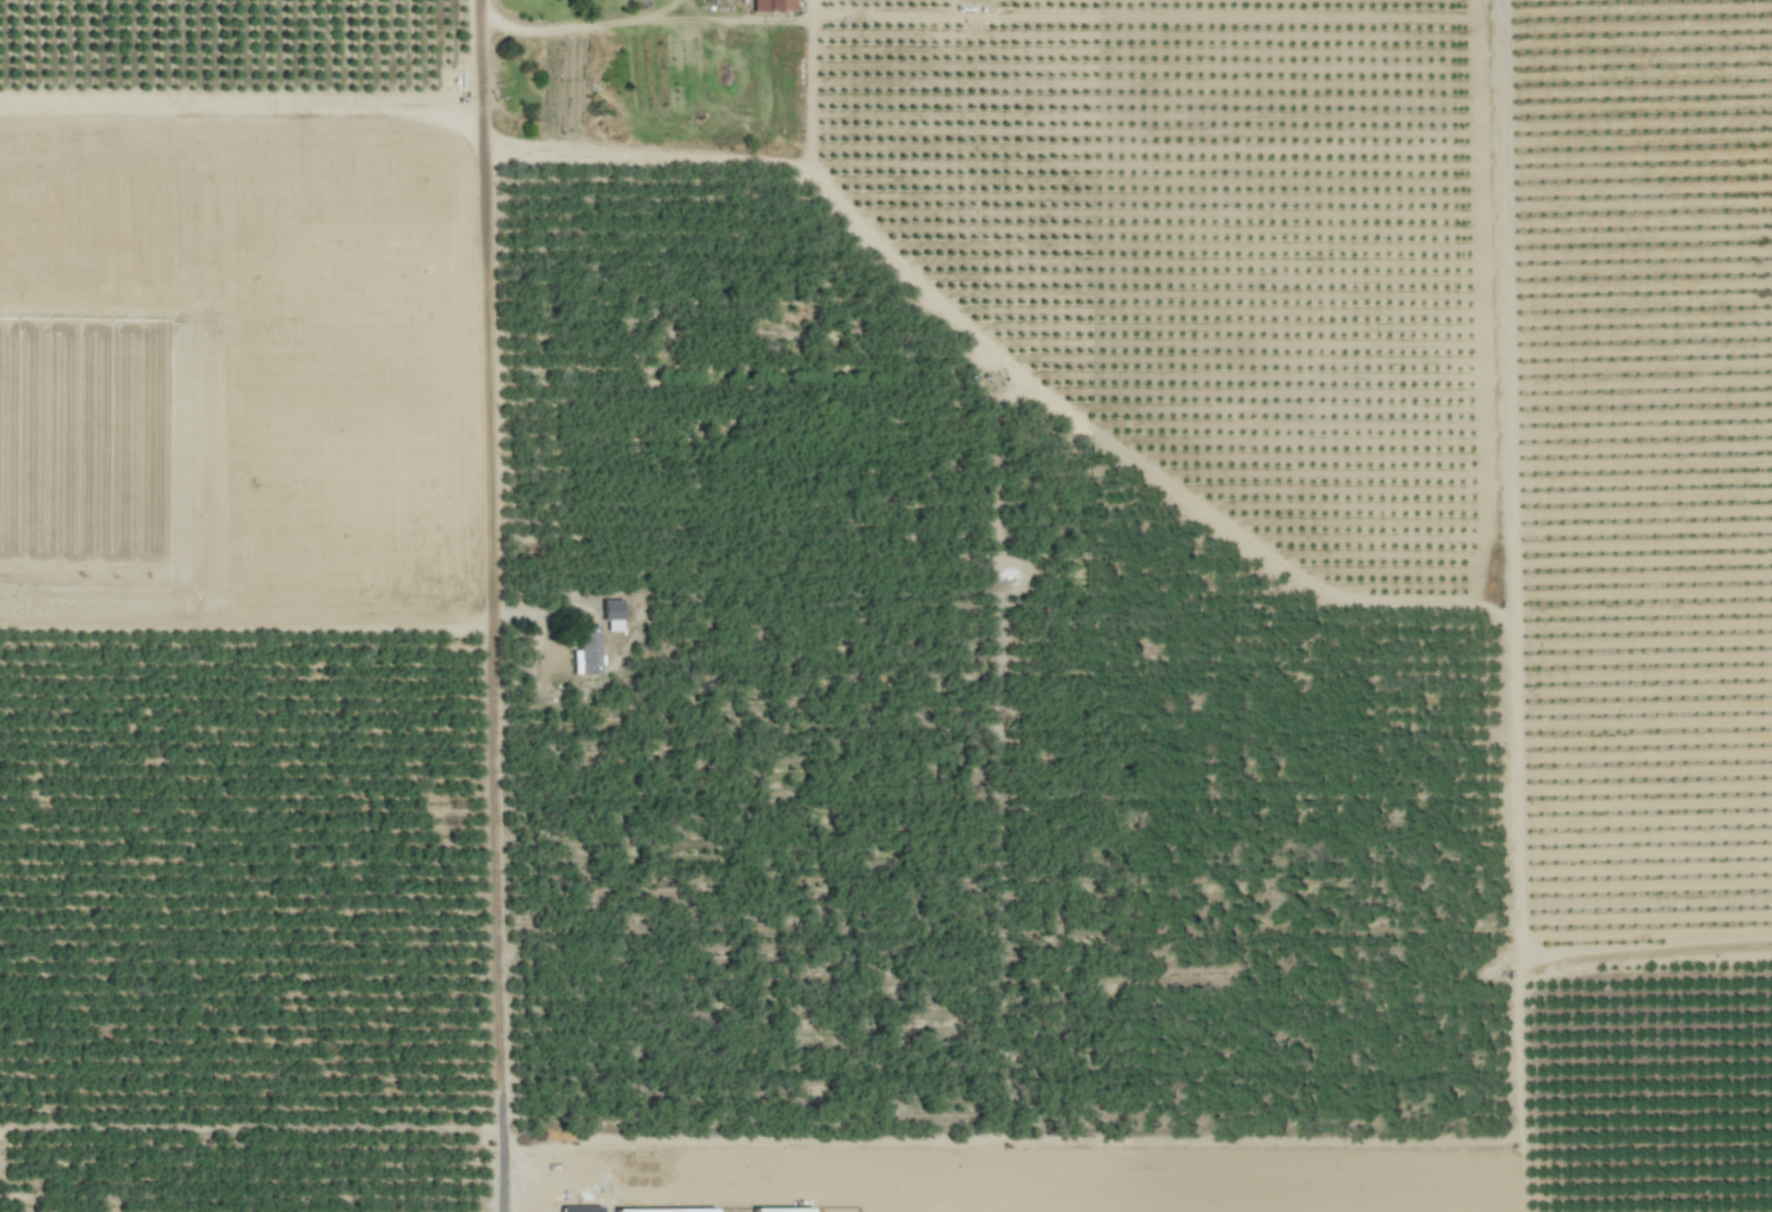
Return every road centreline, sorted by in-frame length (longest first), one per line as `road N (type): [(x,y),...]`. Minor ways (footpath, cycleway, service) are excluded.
road 1 (track): [(1483,0),(1492,583),(1480,602),(1458,611),(1318,592),(1070,416),(907,274),(807,164),(484,147)]
road 2 (residential): [(483,0),(491,610)]

